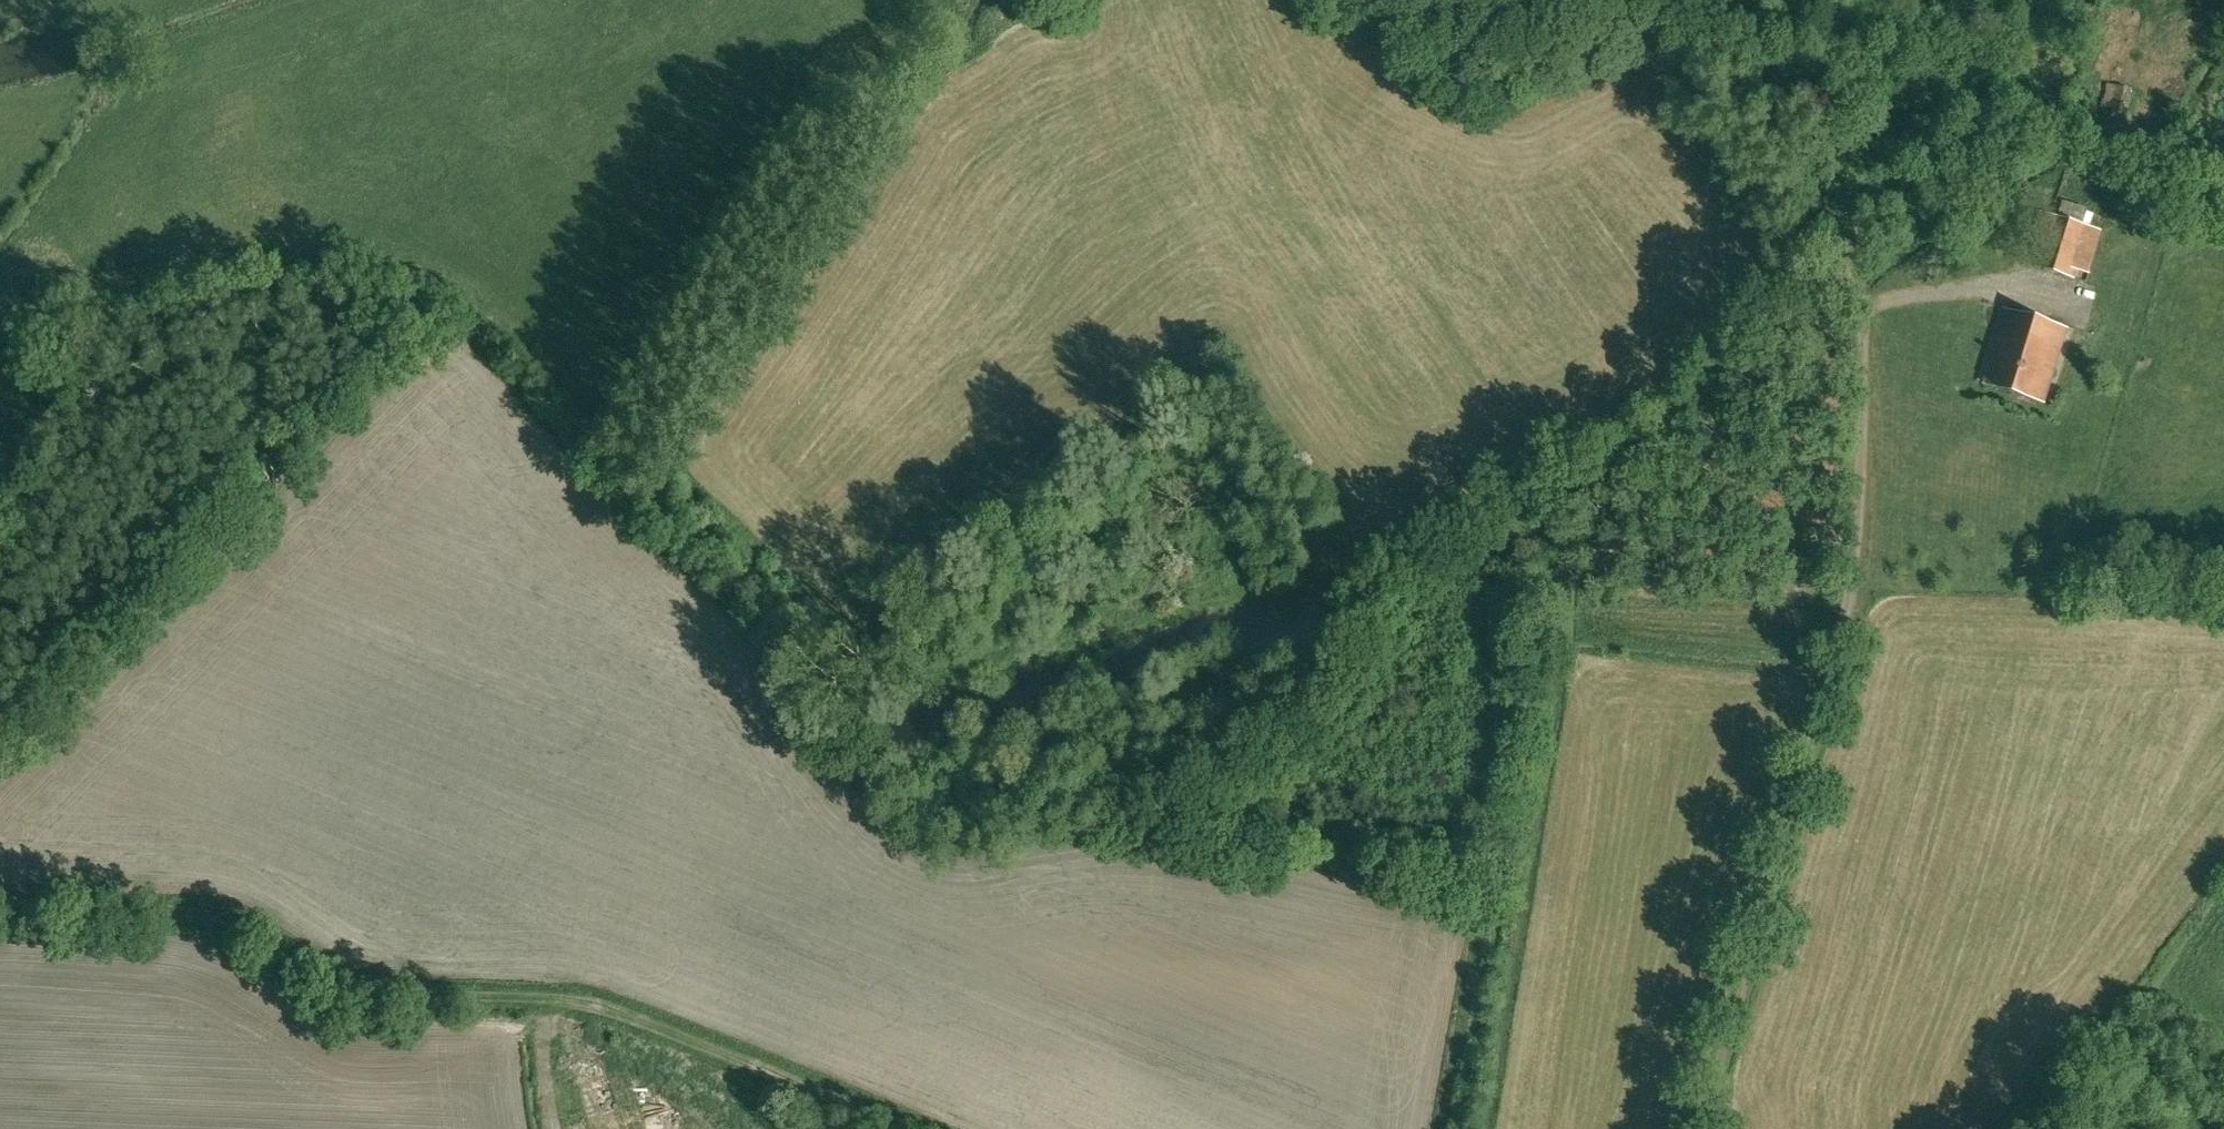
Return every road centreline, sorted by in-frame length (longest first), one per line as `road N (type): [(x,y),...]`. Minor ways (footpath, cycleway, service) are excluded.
road 1 (track): [(0,902),(210,918),(394,998),(576,1001),(911,1128)]
road 2 (track): [(555,1000),(539,1061),(554,1128)]

